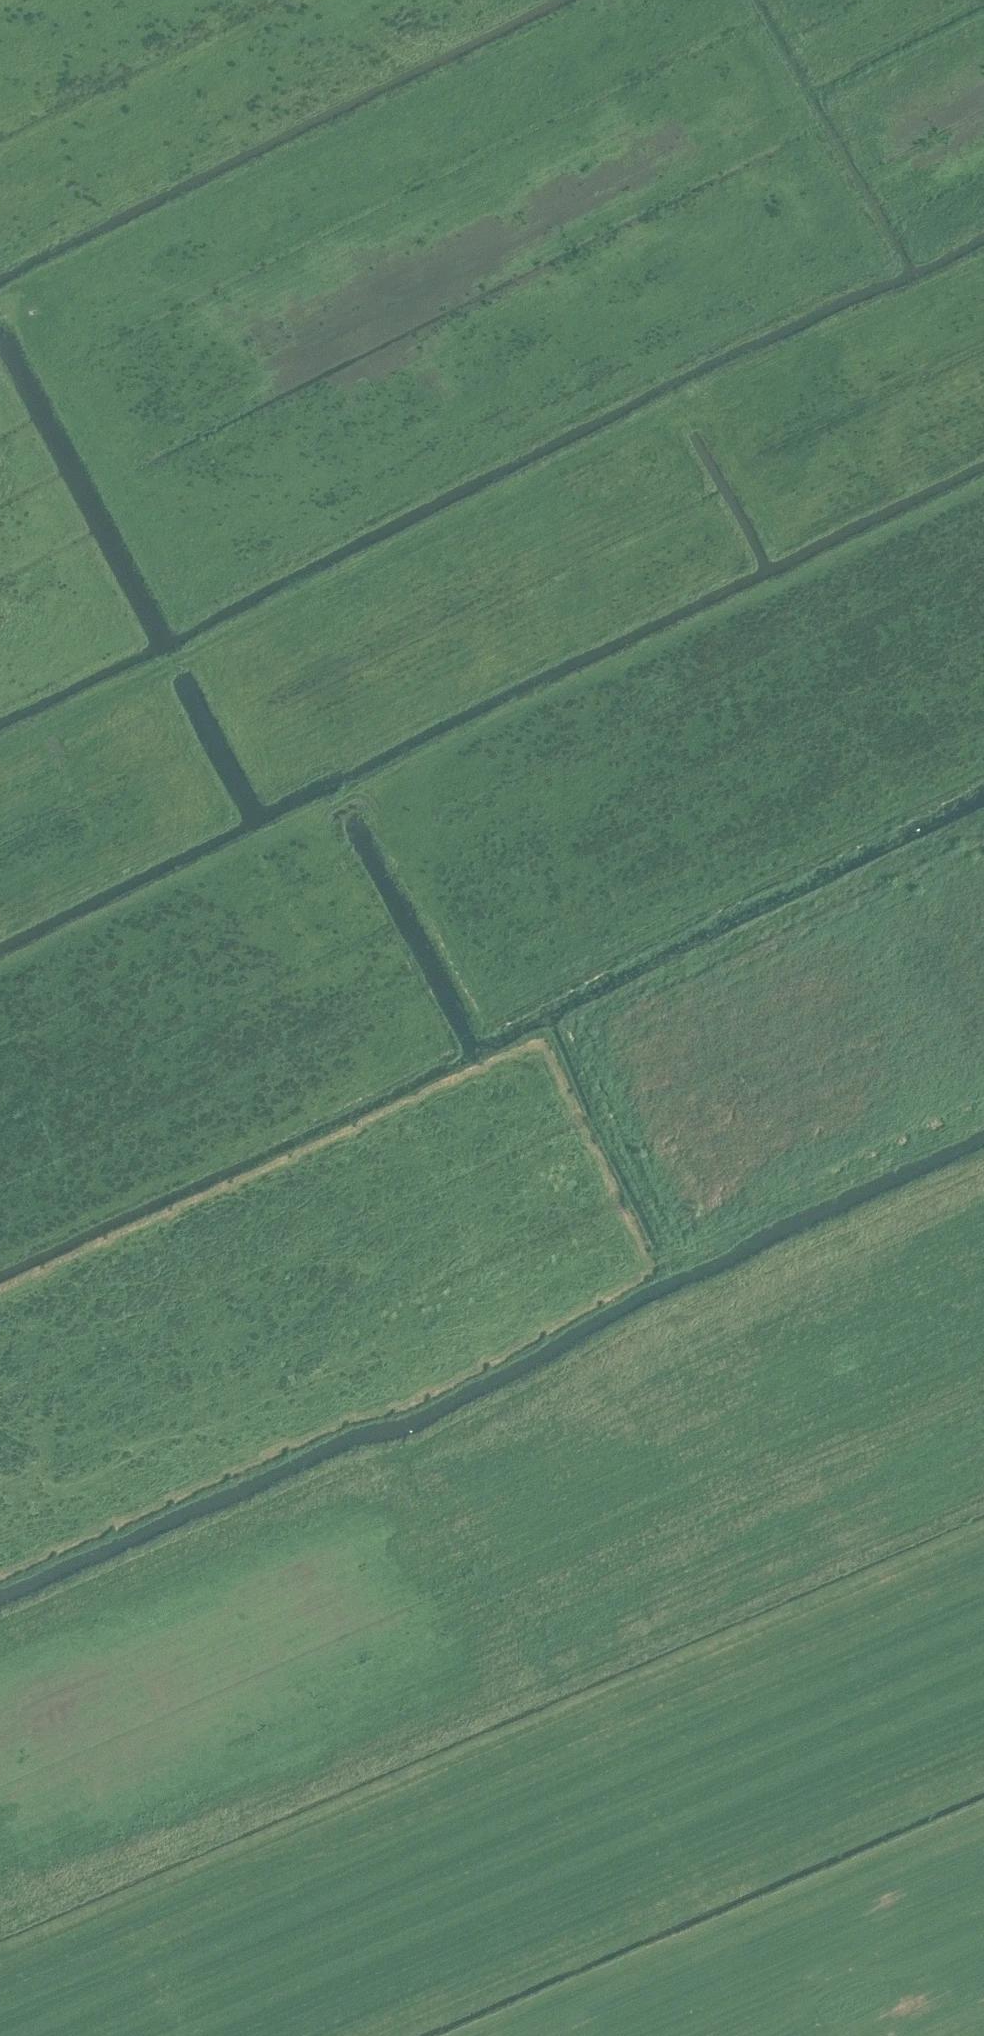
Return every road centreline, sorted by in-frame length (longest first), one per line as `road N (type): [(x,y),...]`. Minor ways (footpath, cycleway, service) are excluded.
road 1 (track): [(983,1107),(321,1417)]

